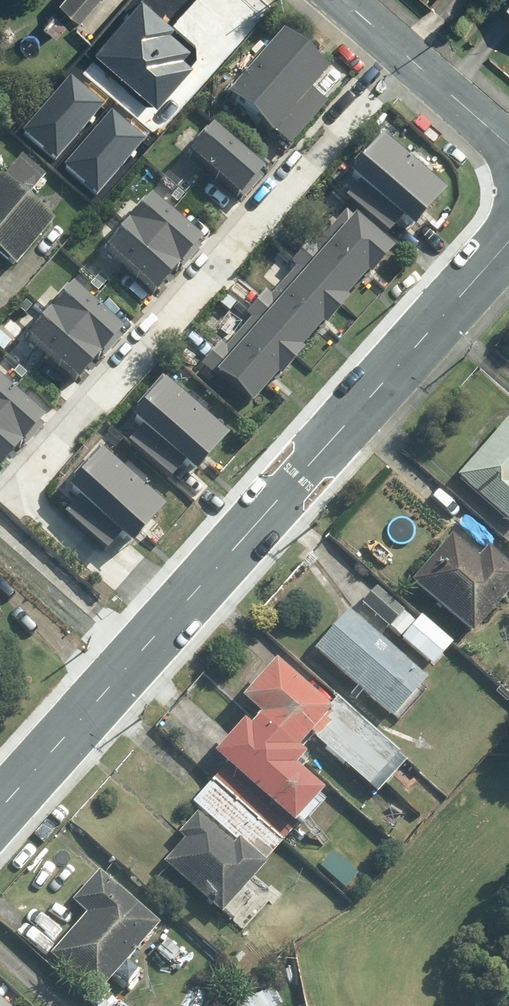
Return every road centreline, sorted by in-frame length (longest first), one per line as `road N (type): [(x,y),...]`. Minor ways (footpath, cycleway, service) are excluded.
road 1 (residential): [(160,626),(119,571),(21,486),(403,52)]
road 2 (residential): [(160,626),(508,235)]
road 3 (residential): [(0,805),(160,626)]
road 4 (residential): [(508,145),(403,52)]

